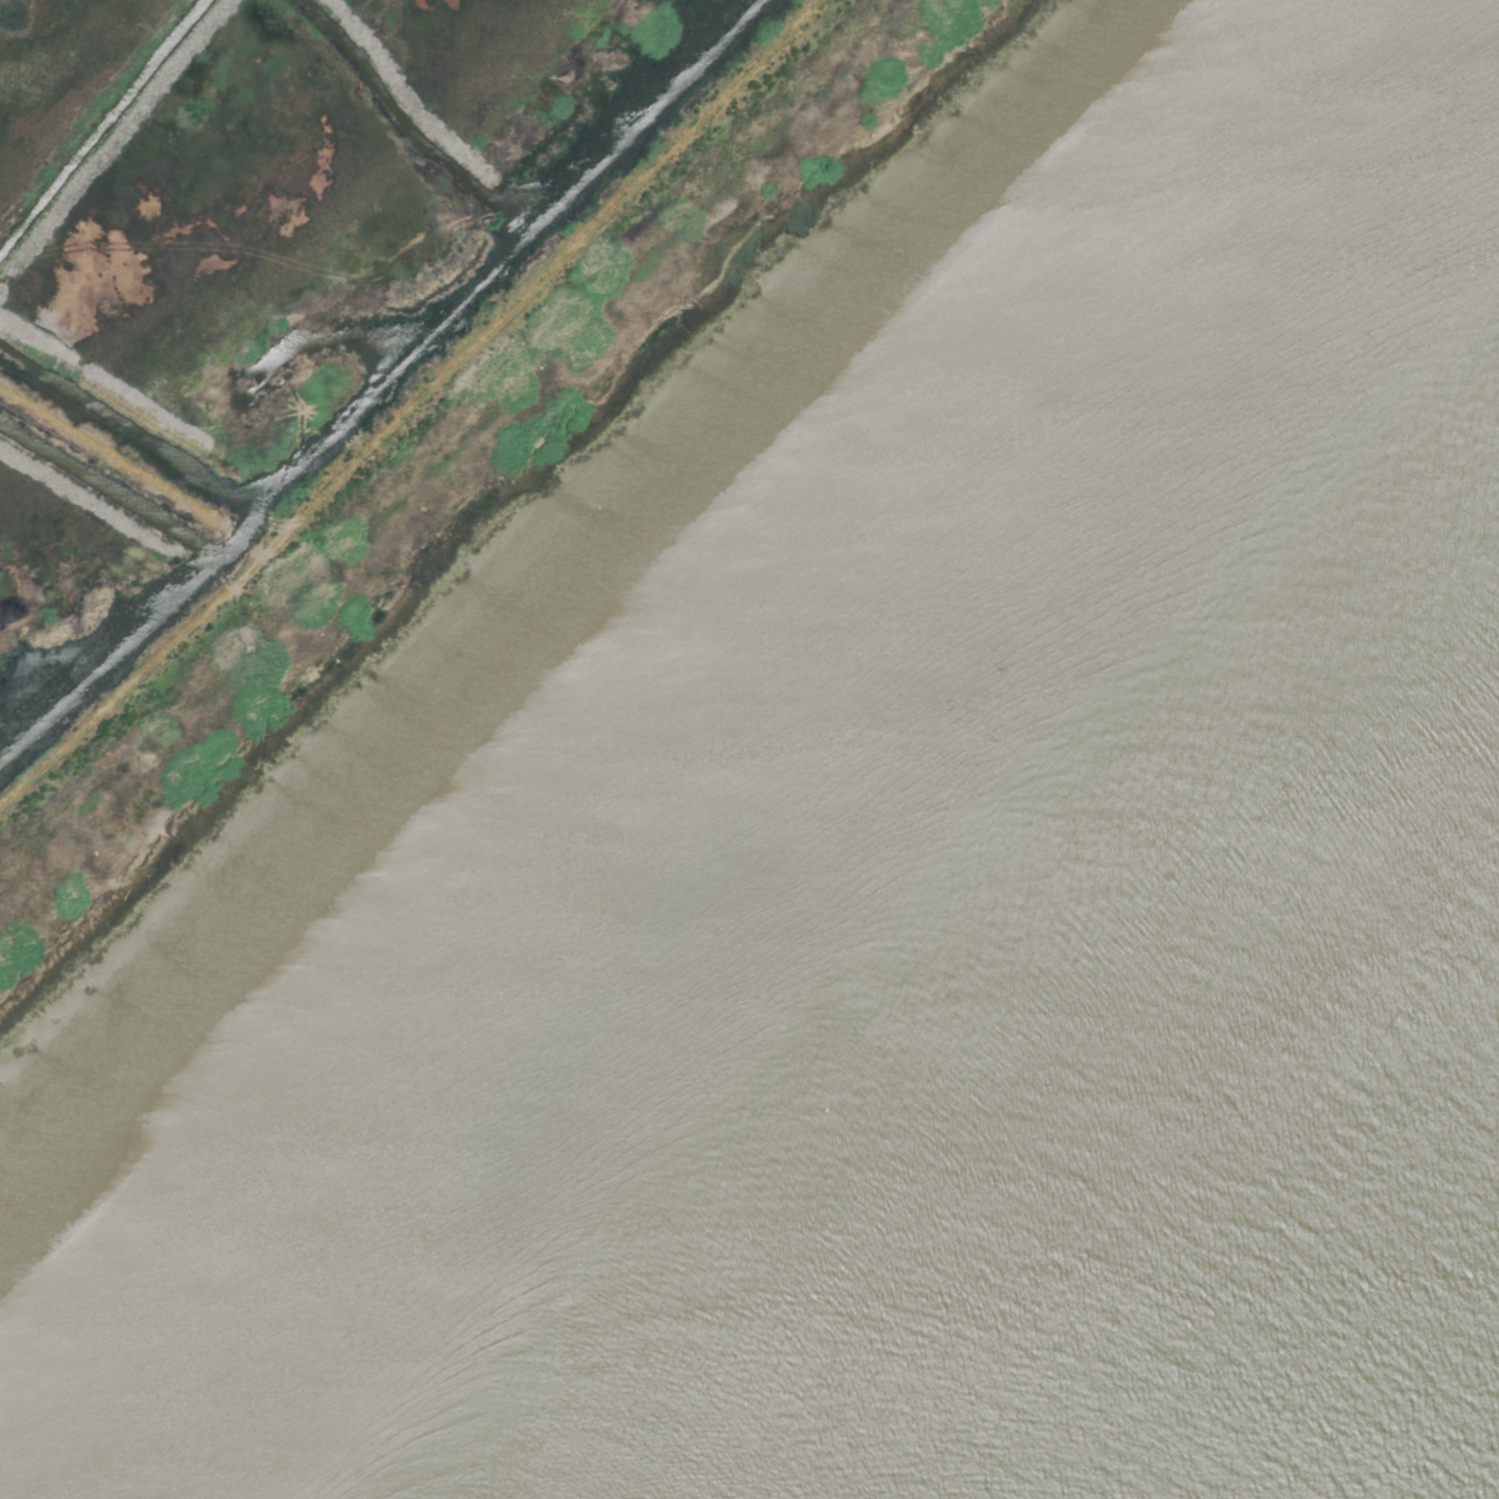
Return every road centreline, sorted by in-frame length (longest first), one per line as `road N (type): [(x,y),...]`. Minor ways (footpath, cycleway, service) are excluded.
road 1 (track): [(0,808),(278,554),(820,0)]

